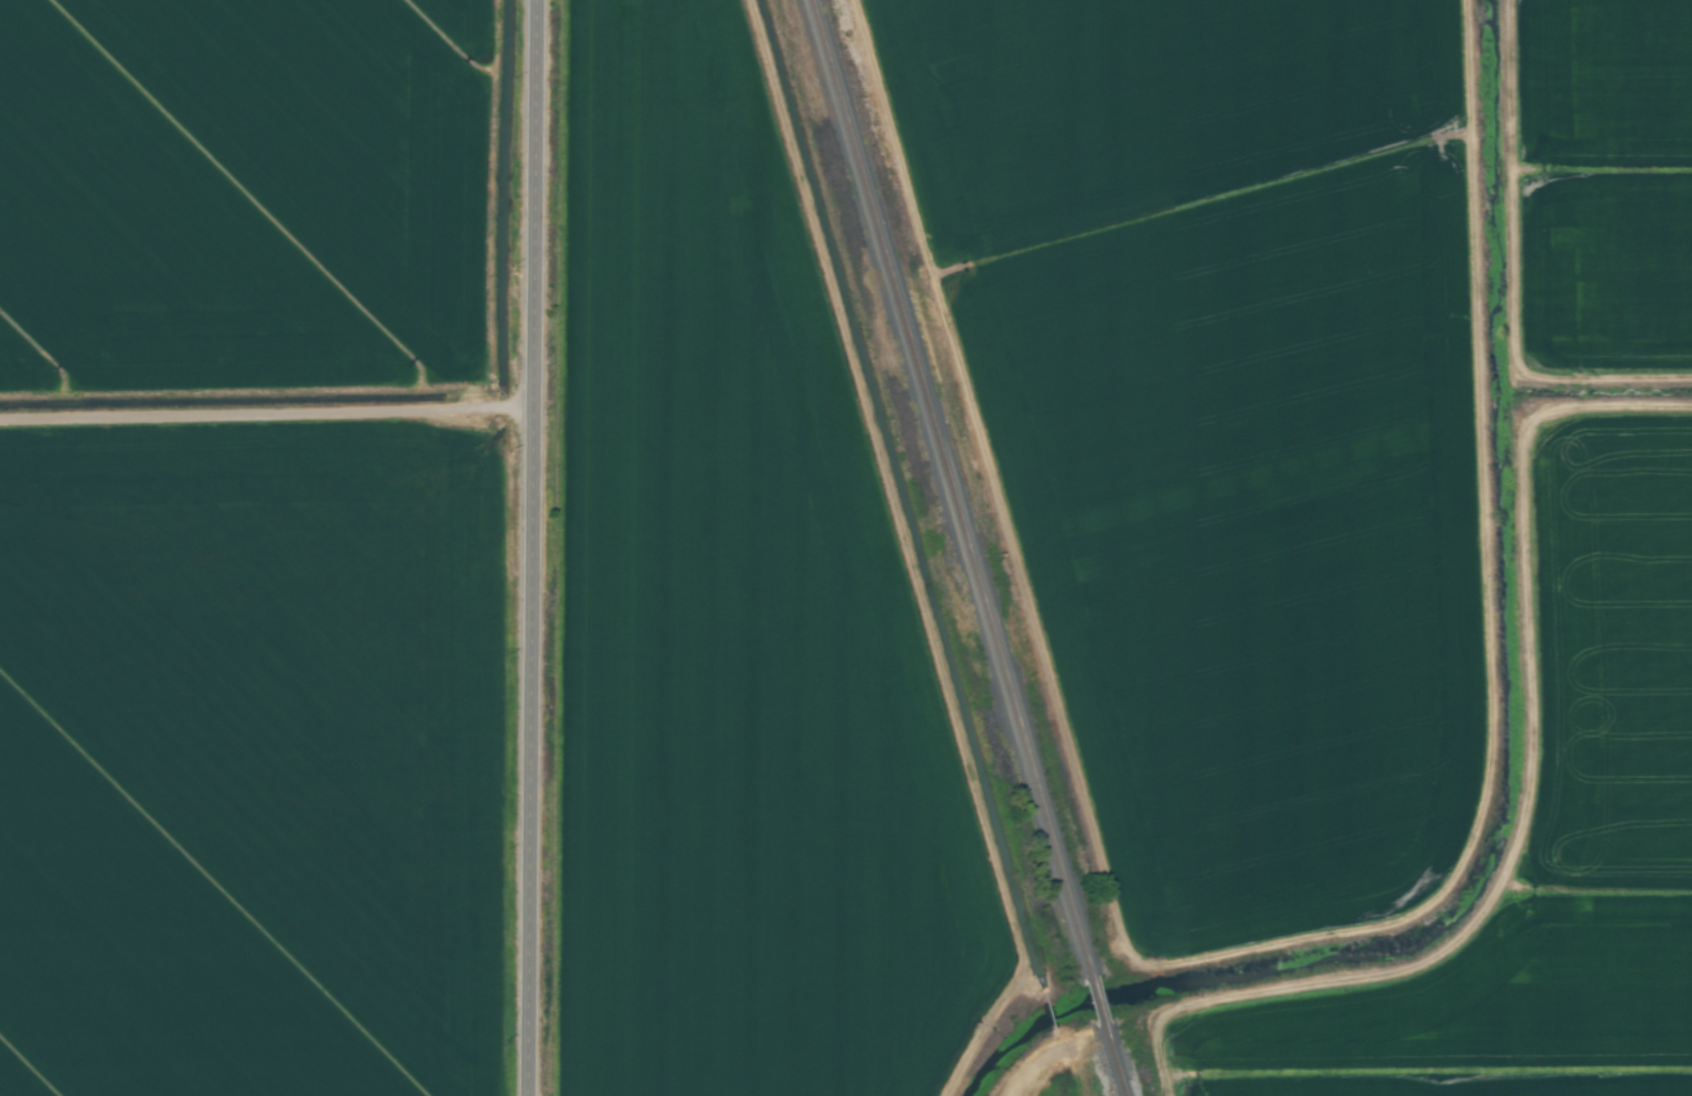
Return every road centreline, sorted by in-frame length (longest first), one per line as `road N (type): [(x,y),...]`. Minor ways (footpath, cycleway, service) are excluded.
road 1 (tertiary): [(535,1095),(543,0)]

